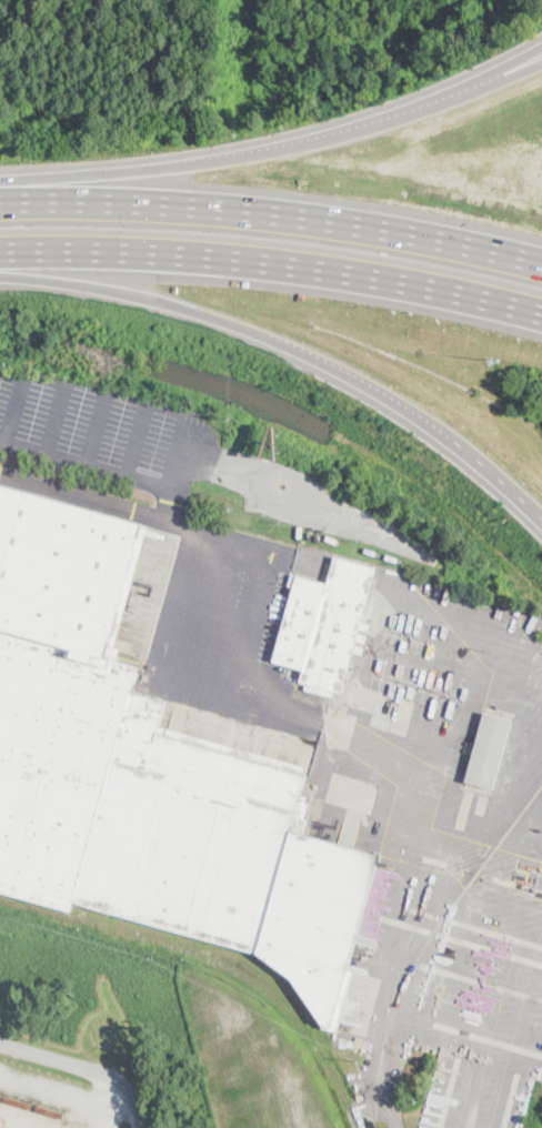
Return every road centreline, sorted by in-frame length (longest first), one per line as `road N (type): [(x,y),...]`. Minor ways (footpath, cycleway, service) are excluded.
road 1 (motorway): [(0,264),(173,296),(273,333),(361,373),(463,440),(541,510)]
road 2 (motorway): [(541,60),(302,141),(120,172),(0,181)]
road 3 (motorway): [(0,244),(192,246),(416,279)]
road 4 (motorway): [(323,220),(195,205),(0,204)]
road 5 (motorway): [(541,262),(323,220)]
road 6 (motorway): [(416,279),(541,310)]

